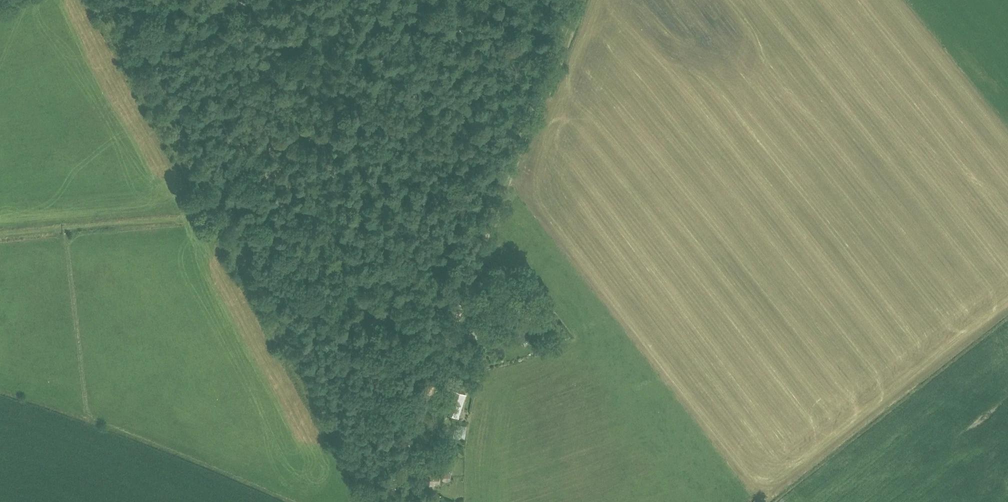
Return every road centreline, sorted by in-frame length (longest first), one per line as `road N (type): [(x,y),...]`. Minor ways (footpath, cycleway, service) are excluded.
road 1 (track): [(372,501),(98,0)]
road 2 (track): [(388,501),(585,0)]
road 3 (track): [(214,213),(0,232)]

